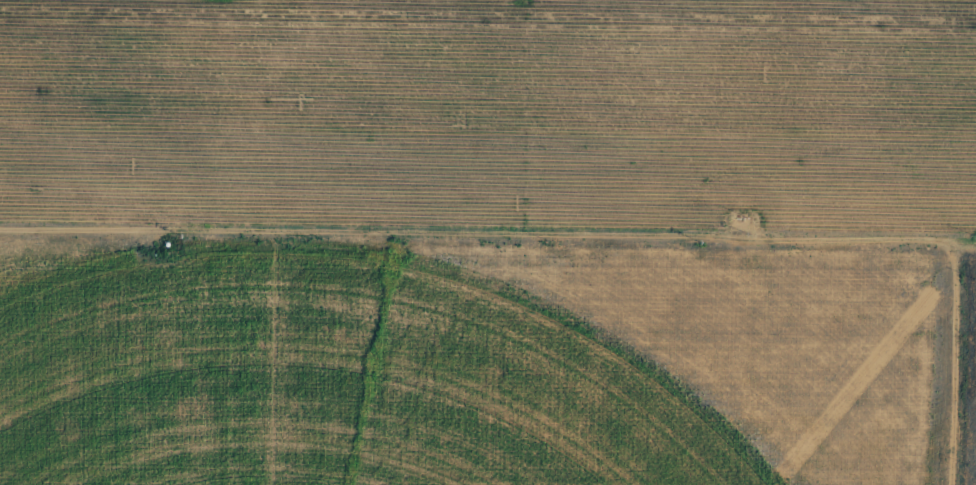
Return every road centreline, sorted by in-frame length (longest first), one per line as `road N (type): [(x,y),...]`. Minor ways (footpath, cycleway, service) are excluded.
road 1 (residential): [(975,243),(0,242)]

